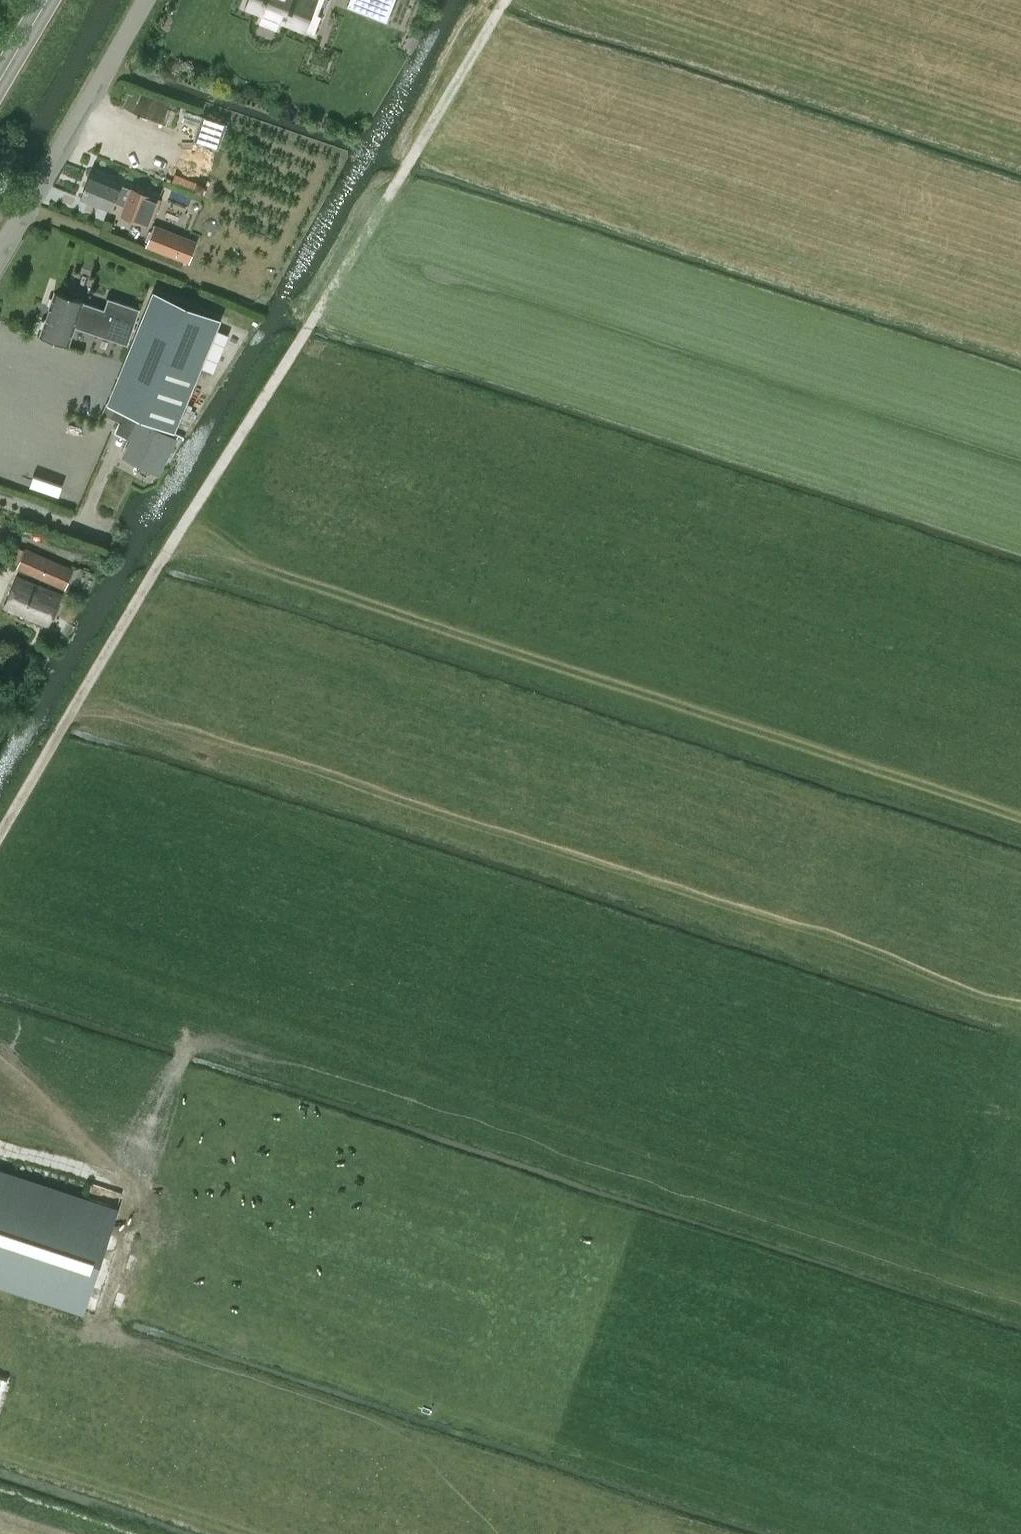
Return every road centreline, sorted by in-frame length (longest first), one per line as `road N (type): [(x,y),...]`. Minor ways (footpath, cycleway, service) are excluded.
road 1 (track): [(505,0),(142,588),(0,838)]
road 2 (unclassified): [(0,254),(74,140),(148,0)]
road 3 (track): [(131,1533),(0,1489)]

